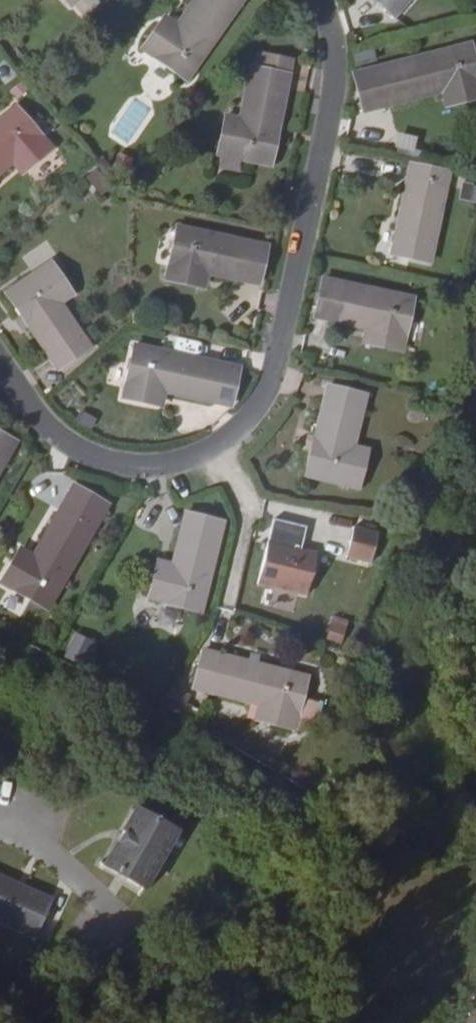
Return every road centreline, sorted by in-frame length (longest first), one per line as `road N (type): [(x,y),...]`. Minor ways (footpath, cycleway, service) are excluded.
road 1 (residential): [(0,361),(38,416),(109,459),(157,463),(215,449),(260,409),(338,43),(317,0)]

